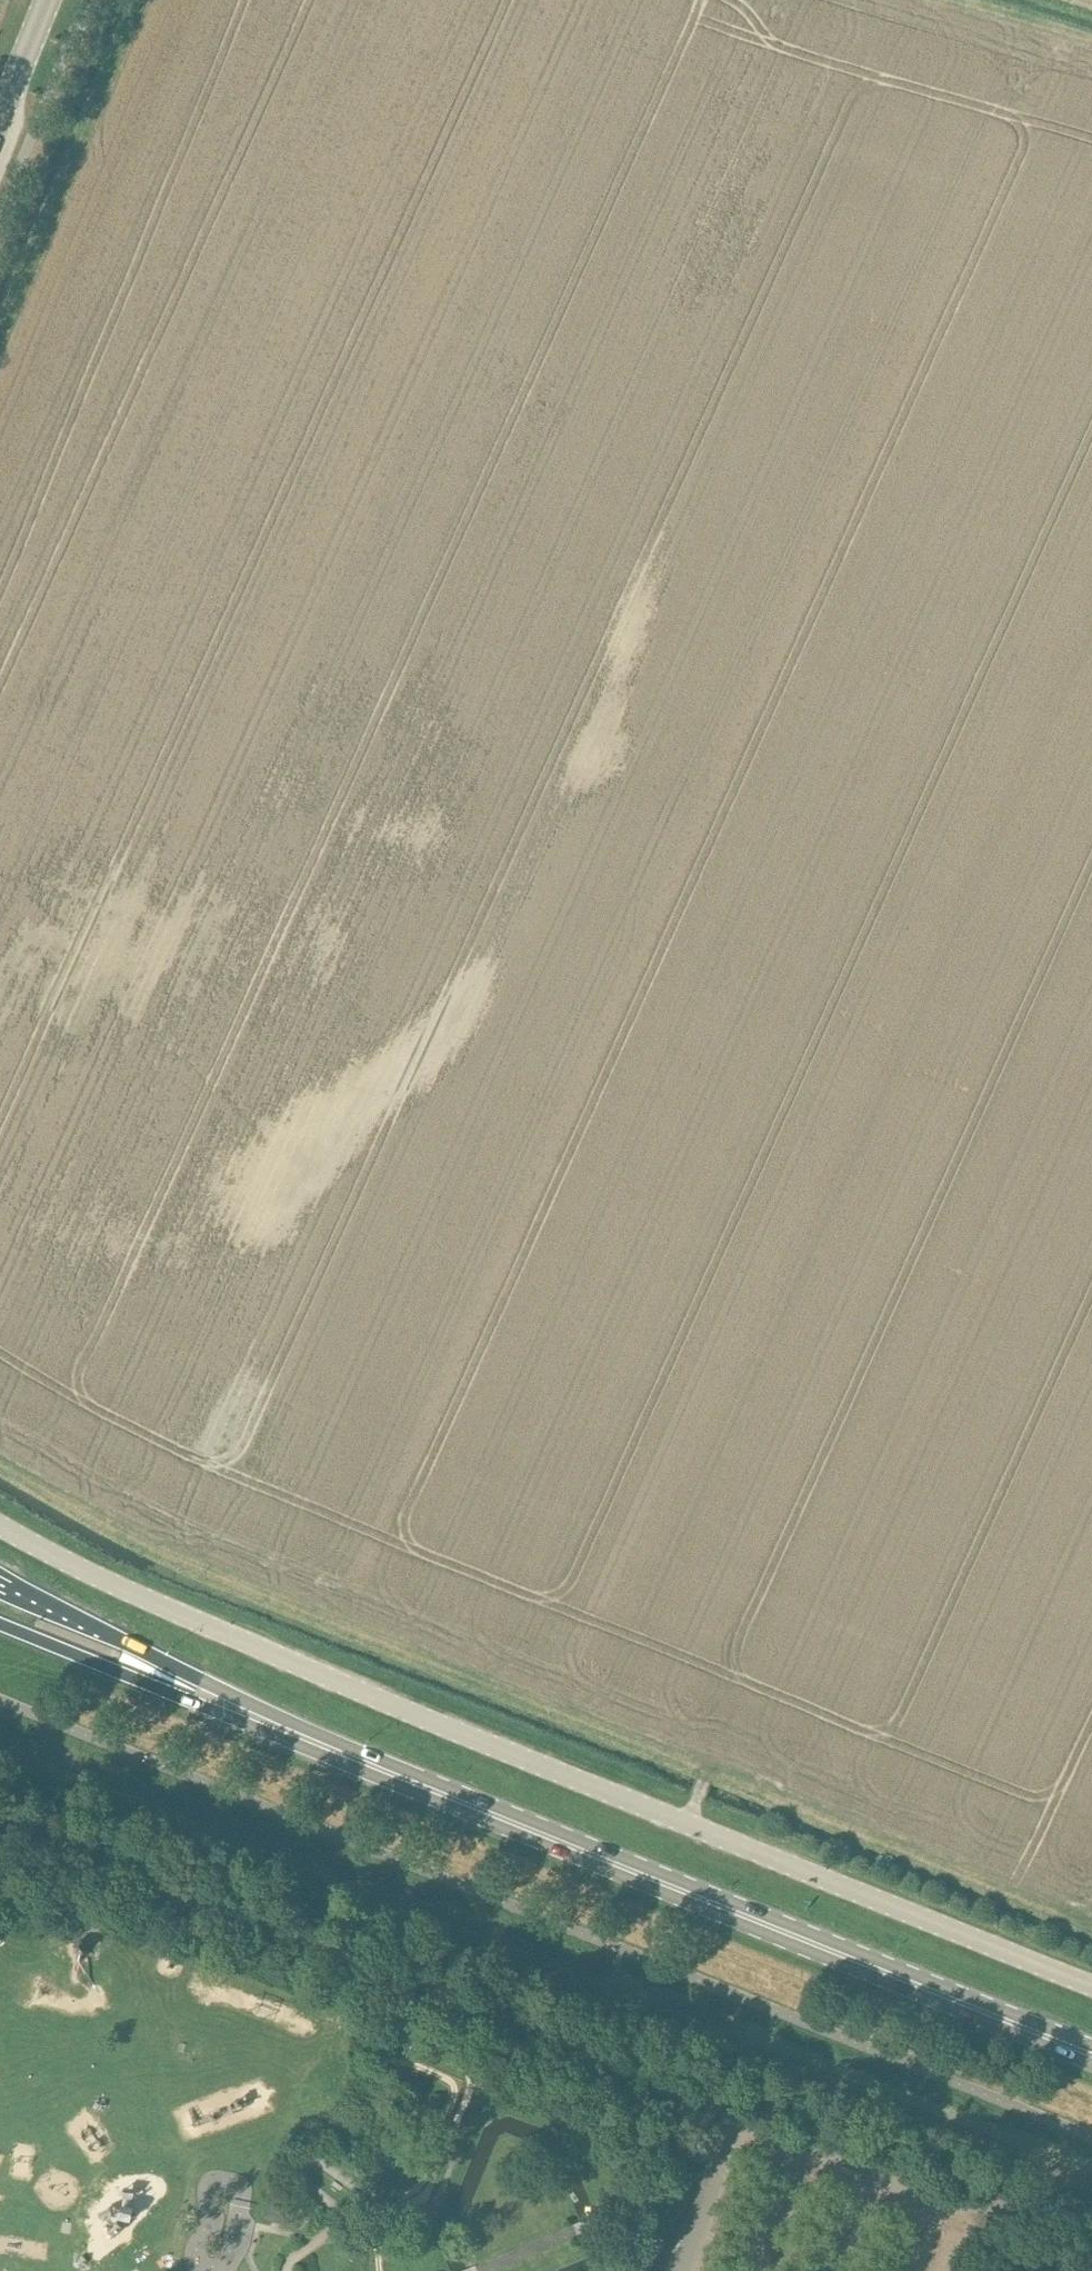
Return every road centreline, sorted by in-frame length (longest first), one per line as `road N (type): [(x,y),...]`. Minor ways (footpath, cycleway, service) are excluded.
road 1 (unclassified): [(1091,1988),(166,1611),(0,1529)]
road 2 (primary): [(1091,2056),(196,1692)]
road 3 (primary): [(196,1692),(0,1578)]
road 4 (primary): [(0,1625),(114,1670),(196,1692)]
road 5 (tertiary): [(0,112),(46,0)]

